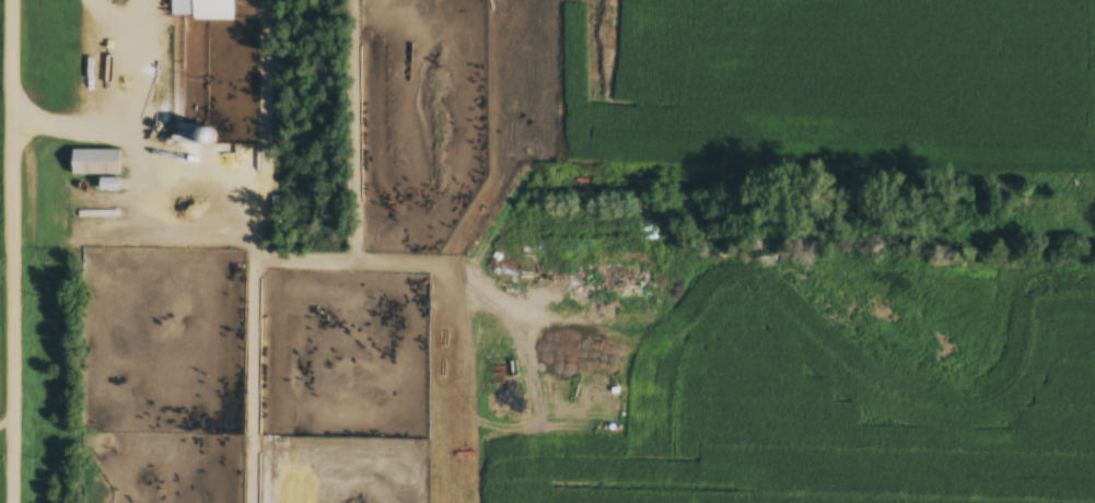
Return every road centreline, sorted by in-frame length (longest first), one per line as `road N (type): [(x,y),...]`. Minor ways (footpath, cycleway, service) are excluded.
road 1 (residential): [(12,502),(8,0)]

